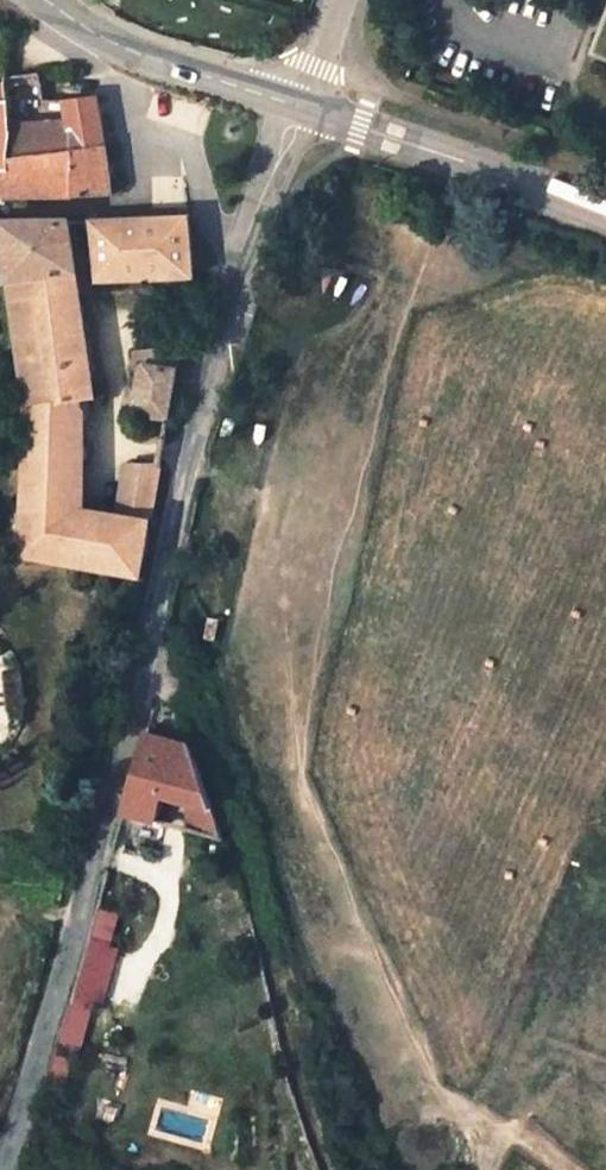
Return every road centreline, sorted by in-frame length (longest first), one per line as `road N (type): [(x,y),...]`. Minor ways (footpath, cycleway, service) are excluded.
road 1 (unclassified): [(1,1169),(100,842),(233,287)]
road 2 (track): [(157,602),(250,873),(328,1169)]
road 3 (tertiary): [(299,106),(605,219)]
road 4 (tertiary): [(44,0),(100,35),(299,106)]
road 5 (residential): [(126,90),(133,134),(192,151),(233,287)]
road 6 (unclassified): [(233,287),(299,106)]

